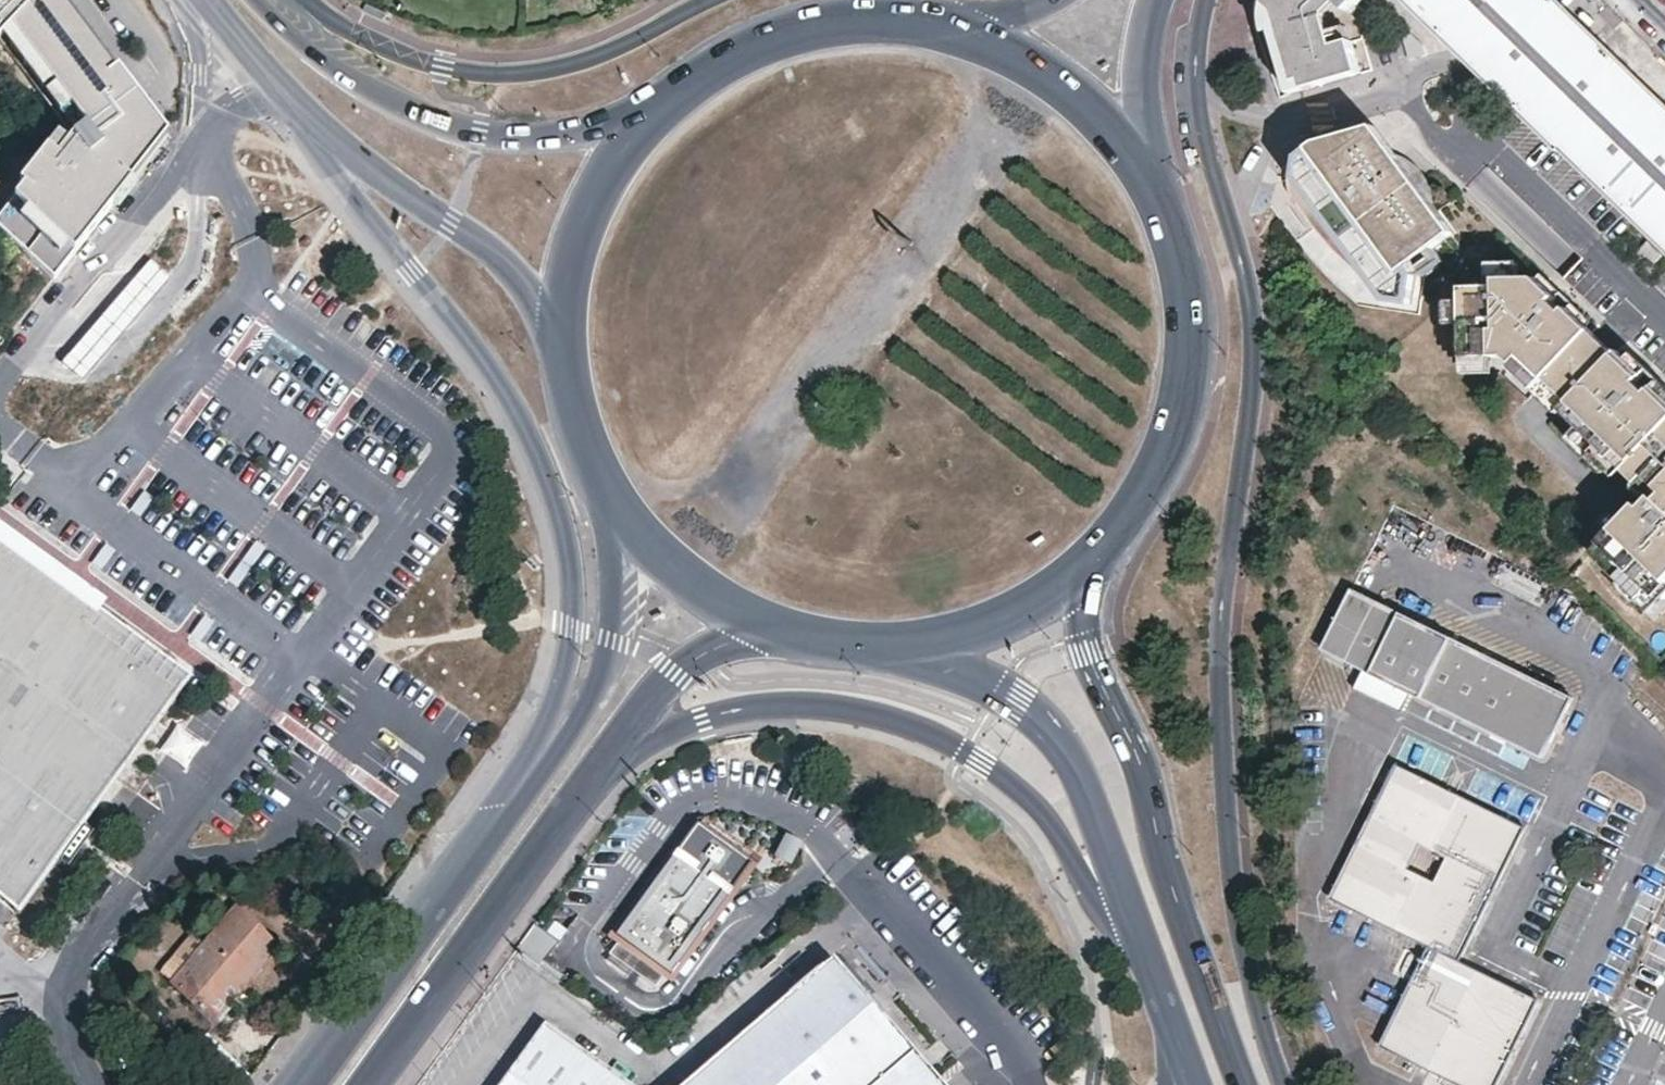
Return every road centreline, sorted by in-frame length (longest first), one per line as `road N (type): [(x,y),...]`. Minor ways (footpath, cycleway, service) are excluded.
road 1 (secondary): [(1279,1084),(1240,932),(1217,677),(1253,348),(1243,265),(1195,93),(1208,0)]
road 2 (primary): [(310,127),(520,418),(561,520),(574,625),(545,726),(501,805),(505,828)]
road 3 (primary): [(608,756),(703,715),(762,703),(876,713),(921,727),(974,755),(1022,795),(1110,916),(1142,942)]
road 4 (primary): [(1244,1084),(1163,862),(1132,747),(1087,642),(1080,573)]
road 5 (primary): [(658,107),(592,130),(521,135),(423,117),(332,60),(267,0)]
road 6 (primary): [(1080,573),(1141,503),(1184,401),(1188,291),(1154,186)]
road 7 (secondary): [(704,0),(613,50),(524,72),(446,67),(404,55),(361,37),(316,0)]
road 8 (primary): [(371,1084),(608,756)]
road 9 (primary): [(924,643),(1011,693),(1062,740),(1142,942)]
road 10 (primary): [(610,496),(620,641),(591,702),(505,828)]
road 11 (primary): [(310,127),(450,222),(565,329)]
road 12 (primary): [(505,828),(312,1084)]
road 13 (primary): [(955,31),(843,24),(788,35),(736,56),(658,107)]
road 14 (residential): [(0,374),(203,133)]
road 15 (primary): [(1154,186),(1091,105),(1050,73),(955,31)]
road 16 (primary): [(658,107),(596,198),(569,284),(565,329)]
road 17 (primary): [(608,756),(682,670),(759,623)]
road 18 (primary): [(610,496),(674,571),(759,623)]
road 19 (secondary): [(1154,186),(1143,106),(1161,0)]
road 20 (primary): [(565,329),(576,416),(610,496)]
road 21 (primary): [(924,643),(1007,619),(1080,573)]
road 22 (primary): [(759,623),(840,644),(924,643)]
road 23 (residential): [(185,0),(203,133)]
road 24 (primary): [(1142,942),(1181,1057)]

